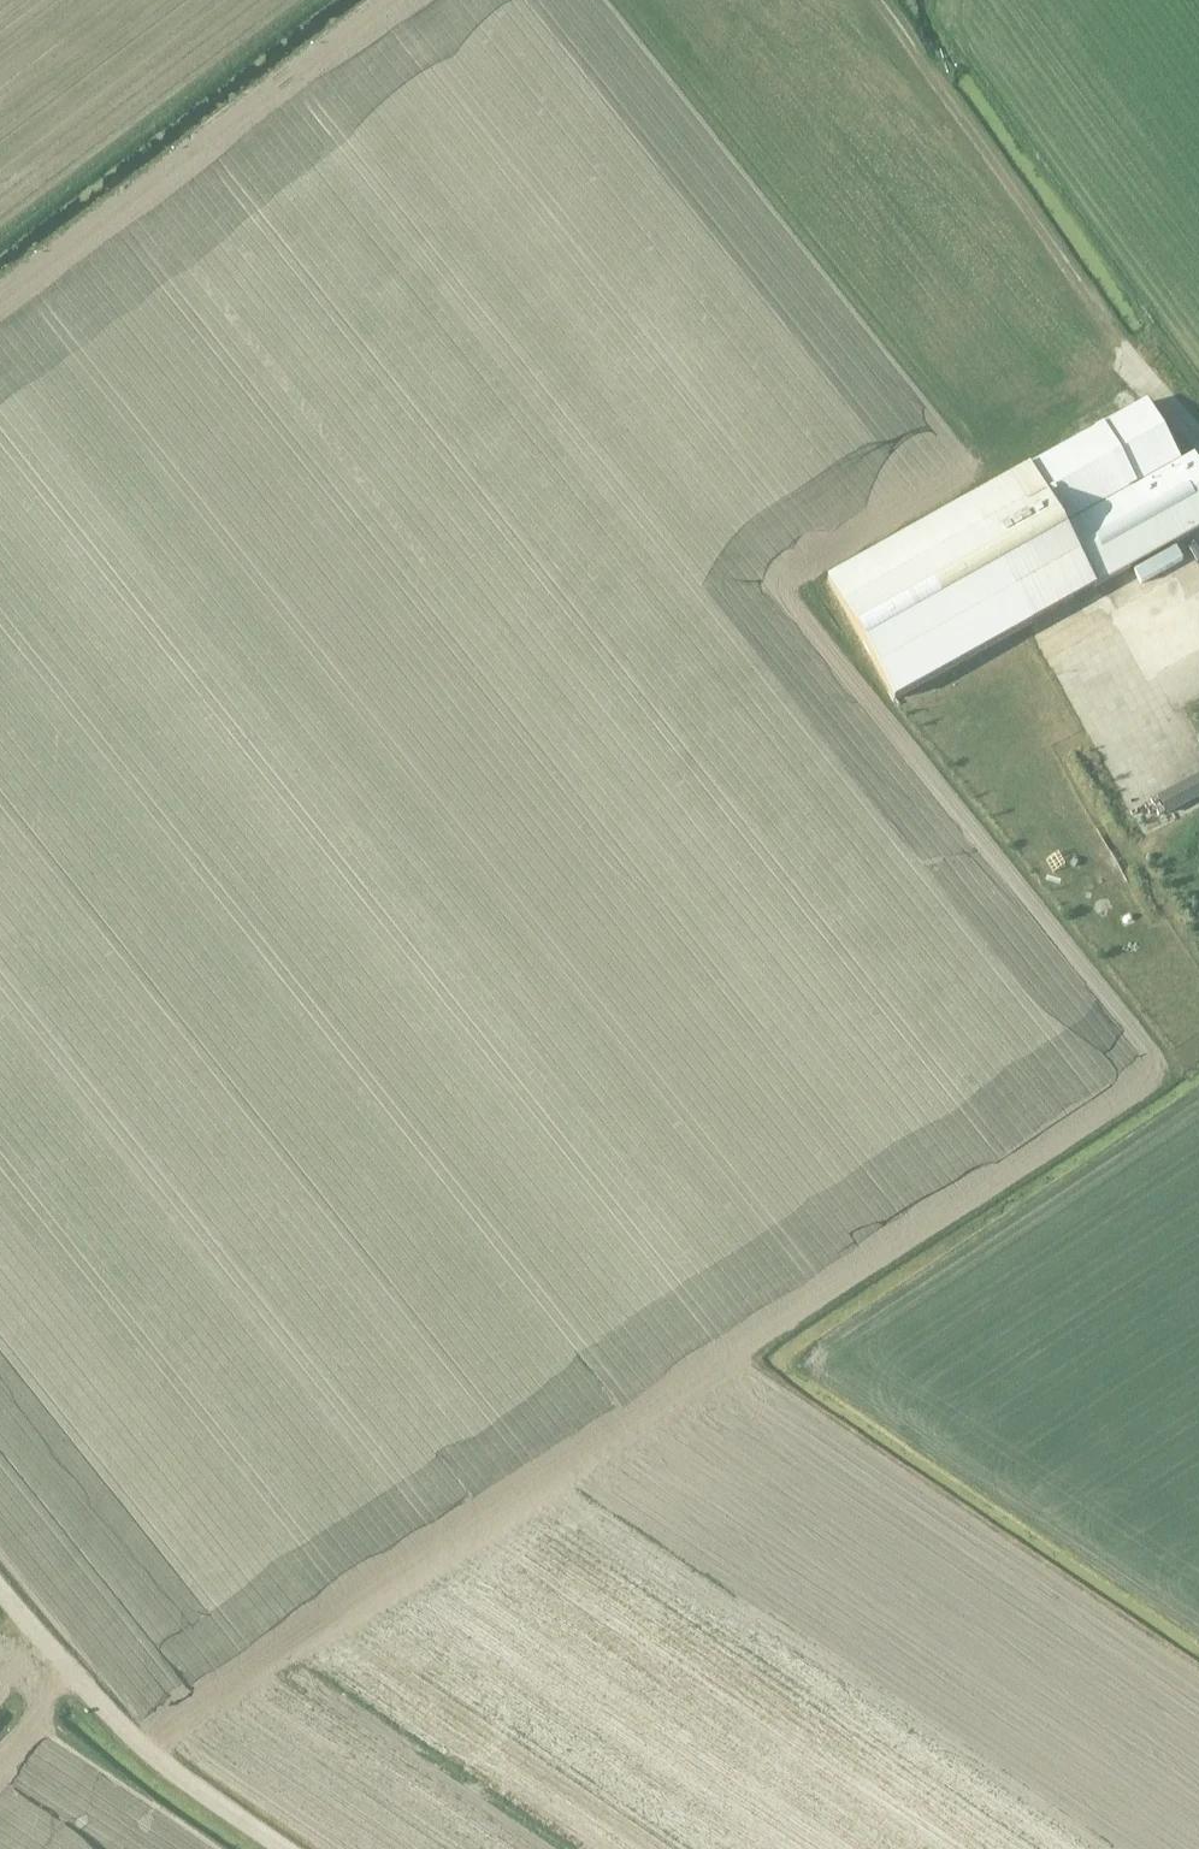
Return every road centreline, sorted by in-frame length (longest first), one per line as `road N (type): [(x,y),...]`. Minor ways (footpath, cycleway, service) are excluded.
road 1 (track): [(874,0),(1121,350)]

